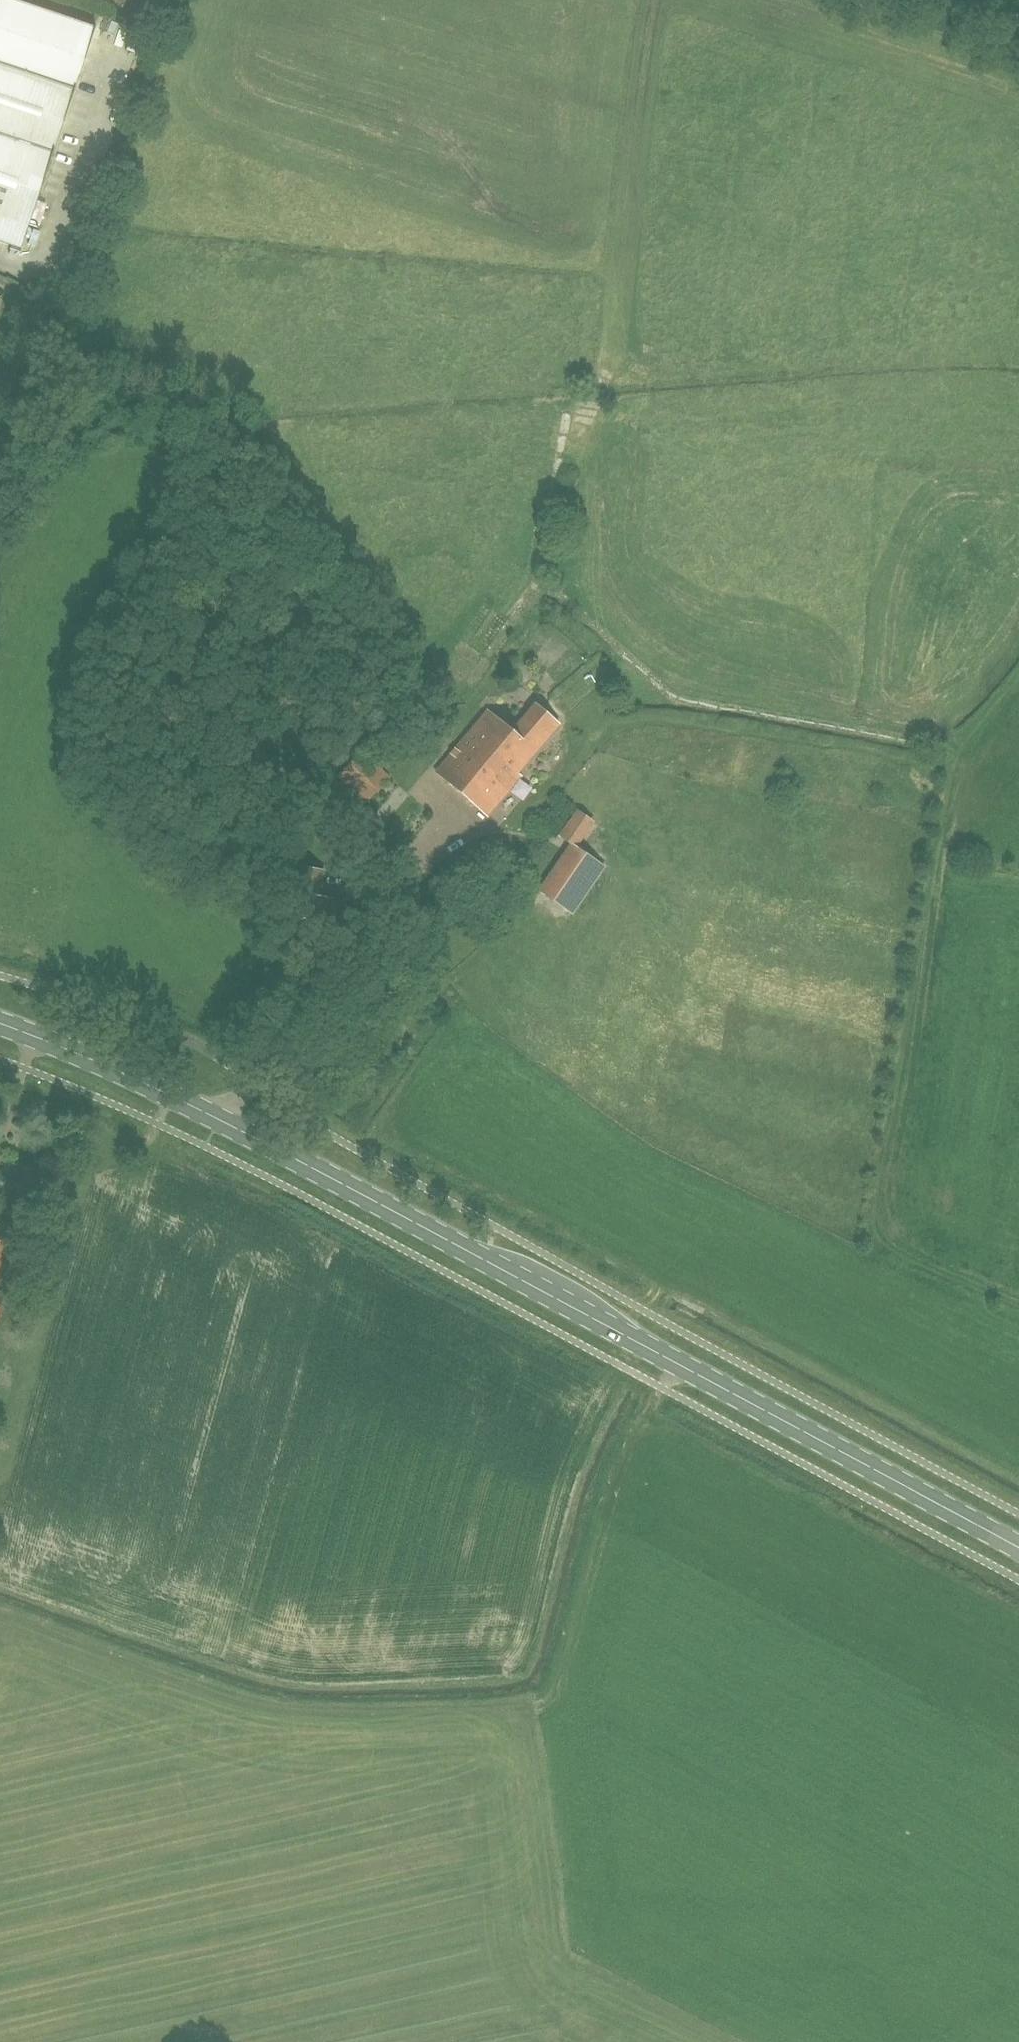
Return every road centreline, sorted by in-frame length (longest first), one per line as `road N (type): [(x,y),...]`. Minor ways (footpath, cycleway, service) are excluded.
road 1 (primary): [(1018,1547),(202,1112),(0,1023)]

